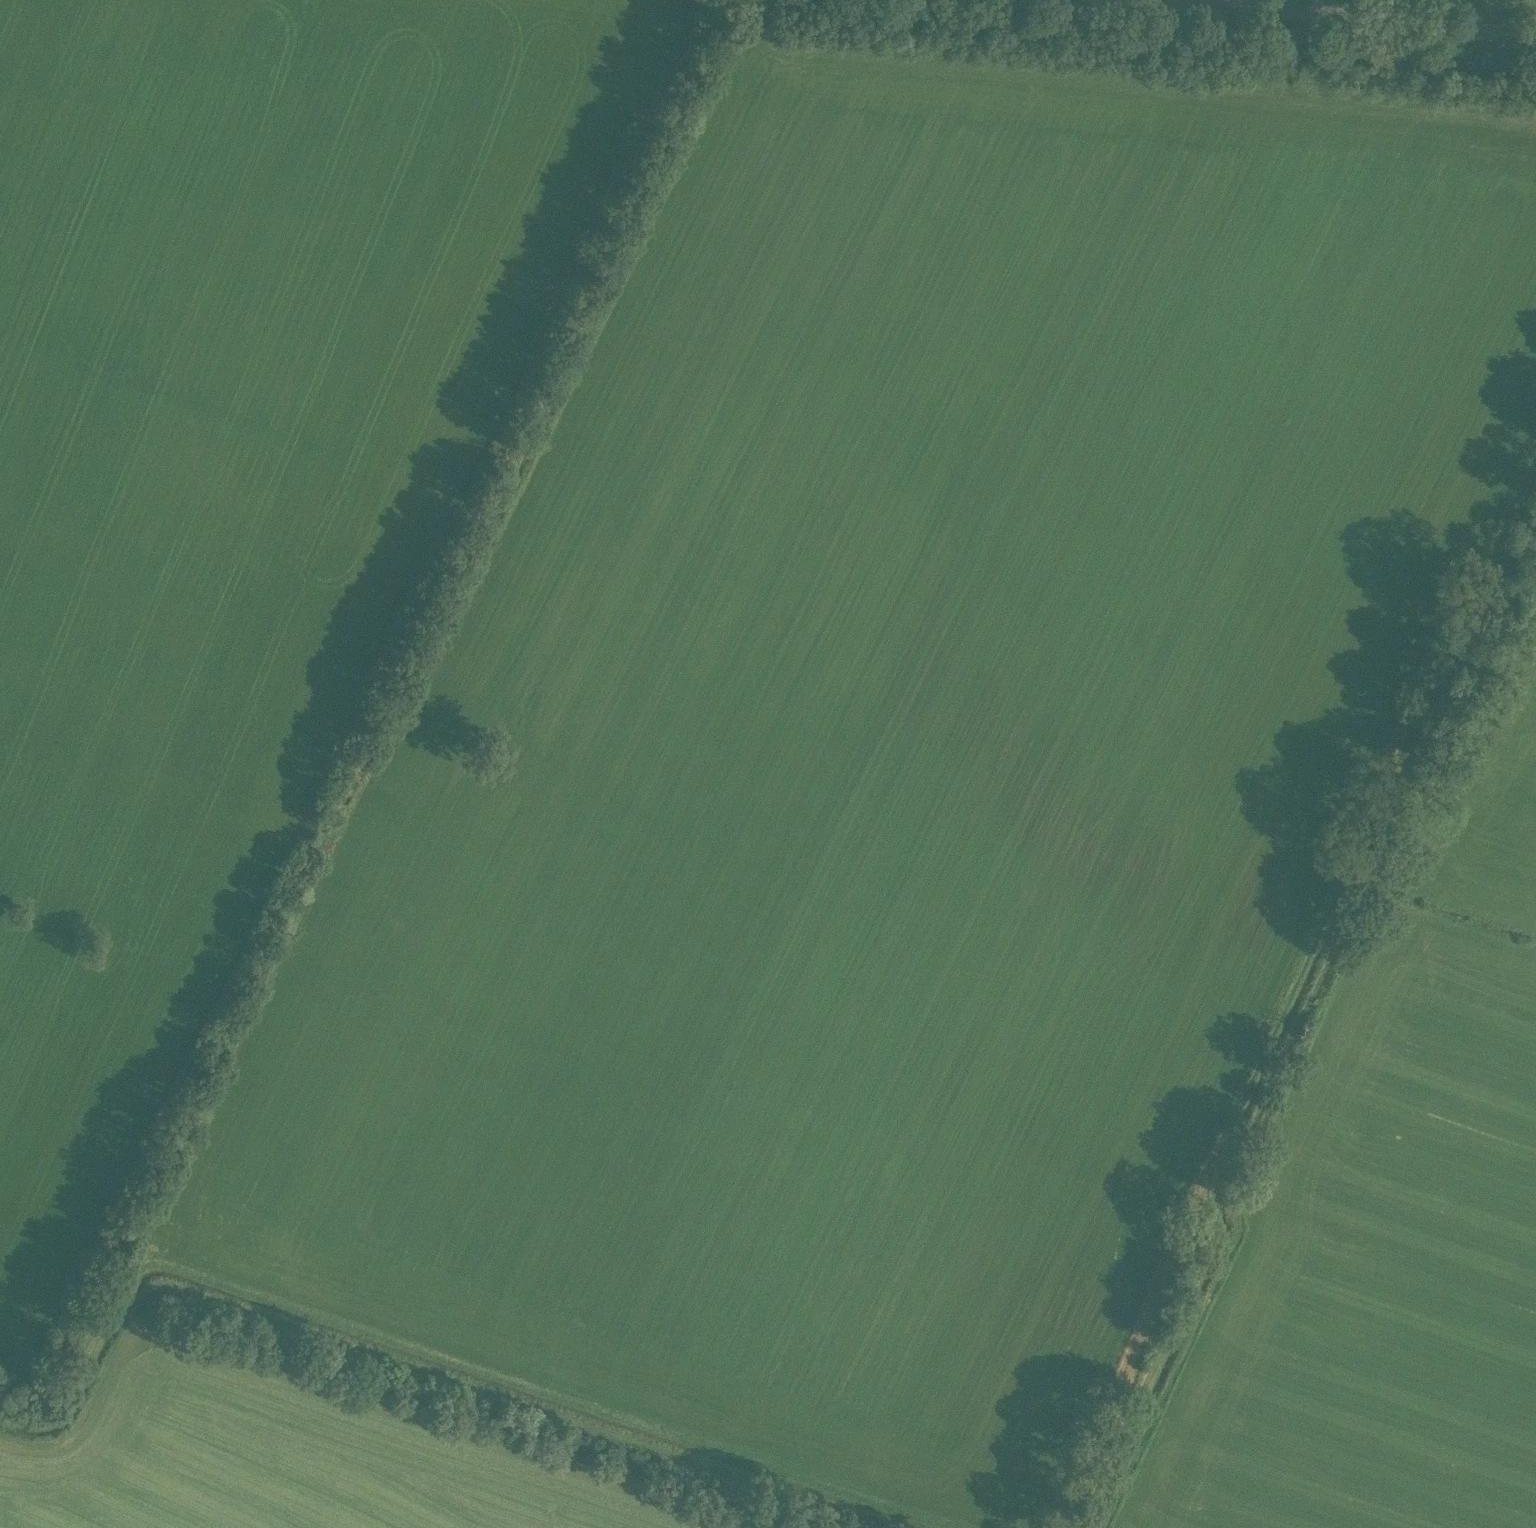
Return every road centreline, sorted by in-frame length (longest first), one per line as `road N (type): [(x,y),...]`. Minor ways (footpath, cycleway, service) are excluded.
road 1 (unclassified): [(1535,37),(1180,0)]
road 2 (track): [(1191,1231),(1055,1527)]

